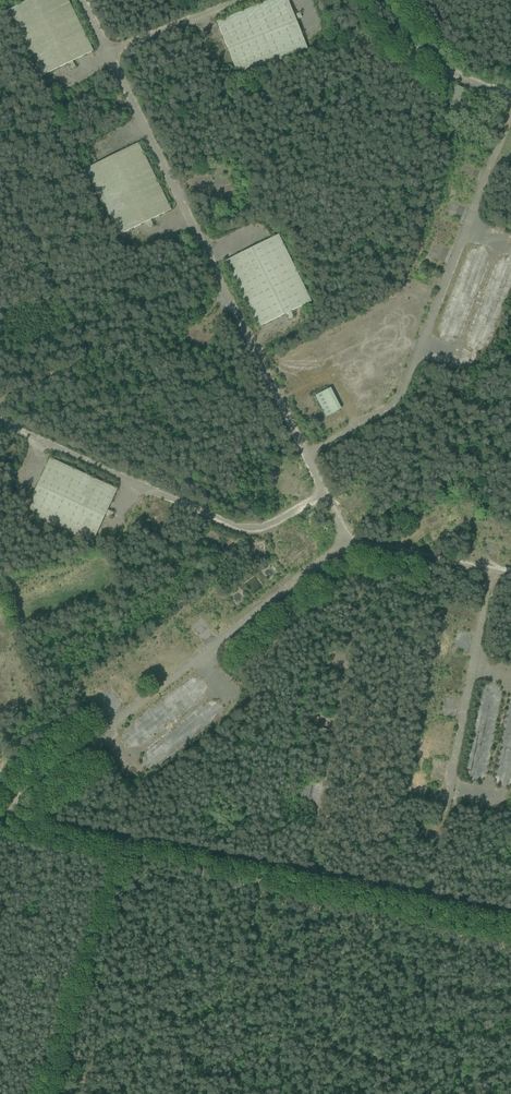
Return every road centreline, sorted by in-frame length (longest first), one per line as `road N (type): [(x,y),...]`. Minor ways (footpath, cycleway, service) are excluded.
road 1 (track): [(125,838),(49,1093)]

